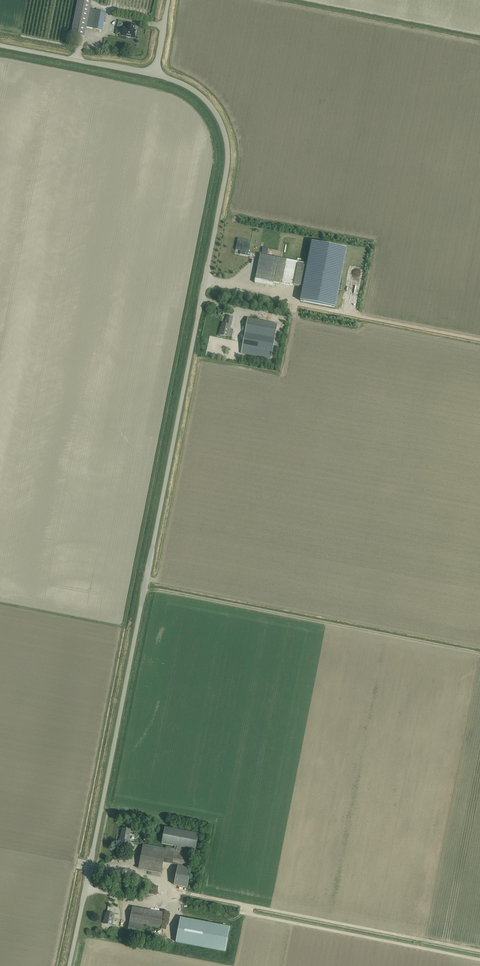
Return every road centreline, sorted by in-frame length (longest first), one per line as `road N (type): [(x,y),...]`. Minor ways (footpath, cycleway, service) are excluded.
road 1 (unclassified): [(68,965),(228,162),(218,115),(198,93),(154,74)]
road 2 (unclassified): [(154,74),(0,45)]

